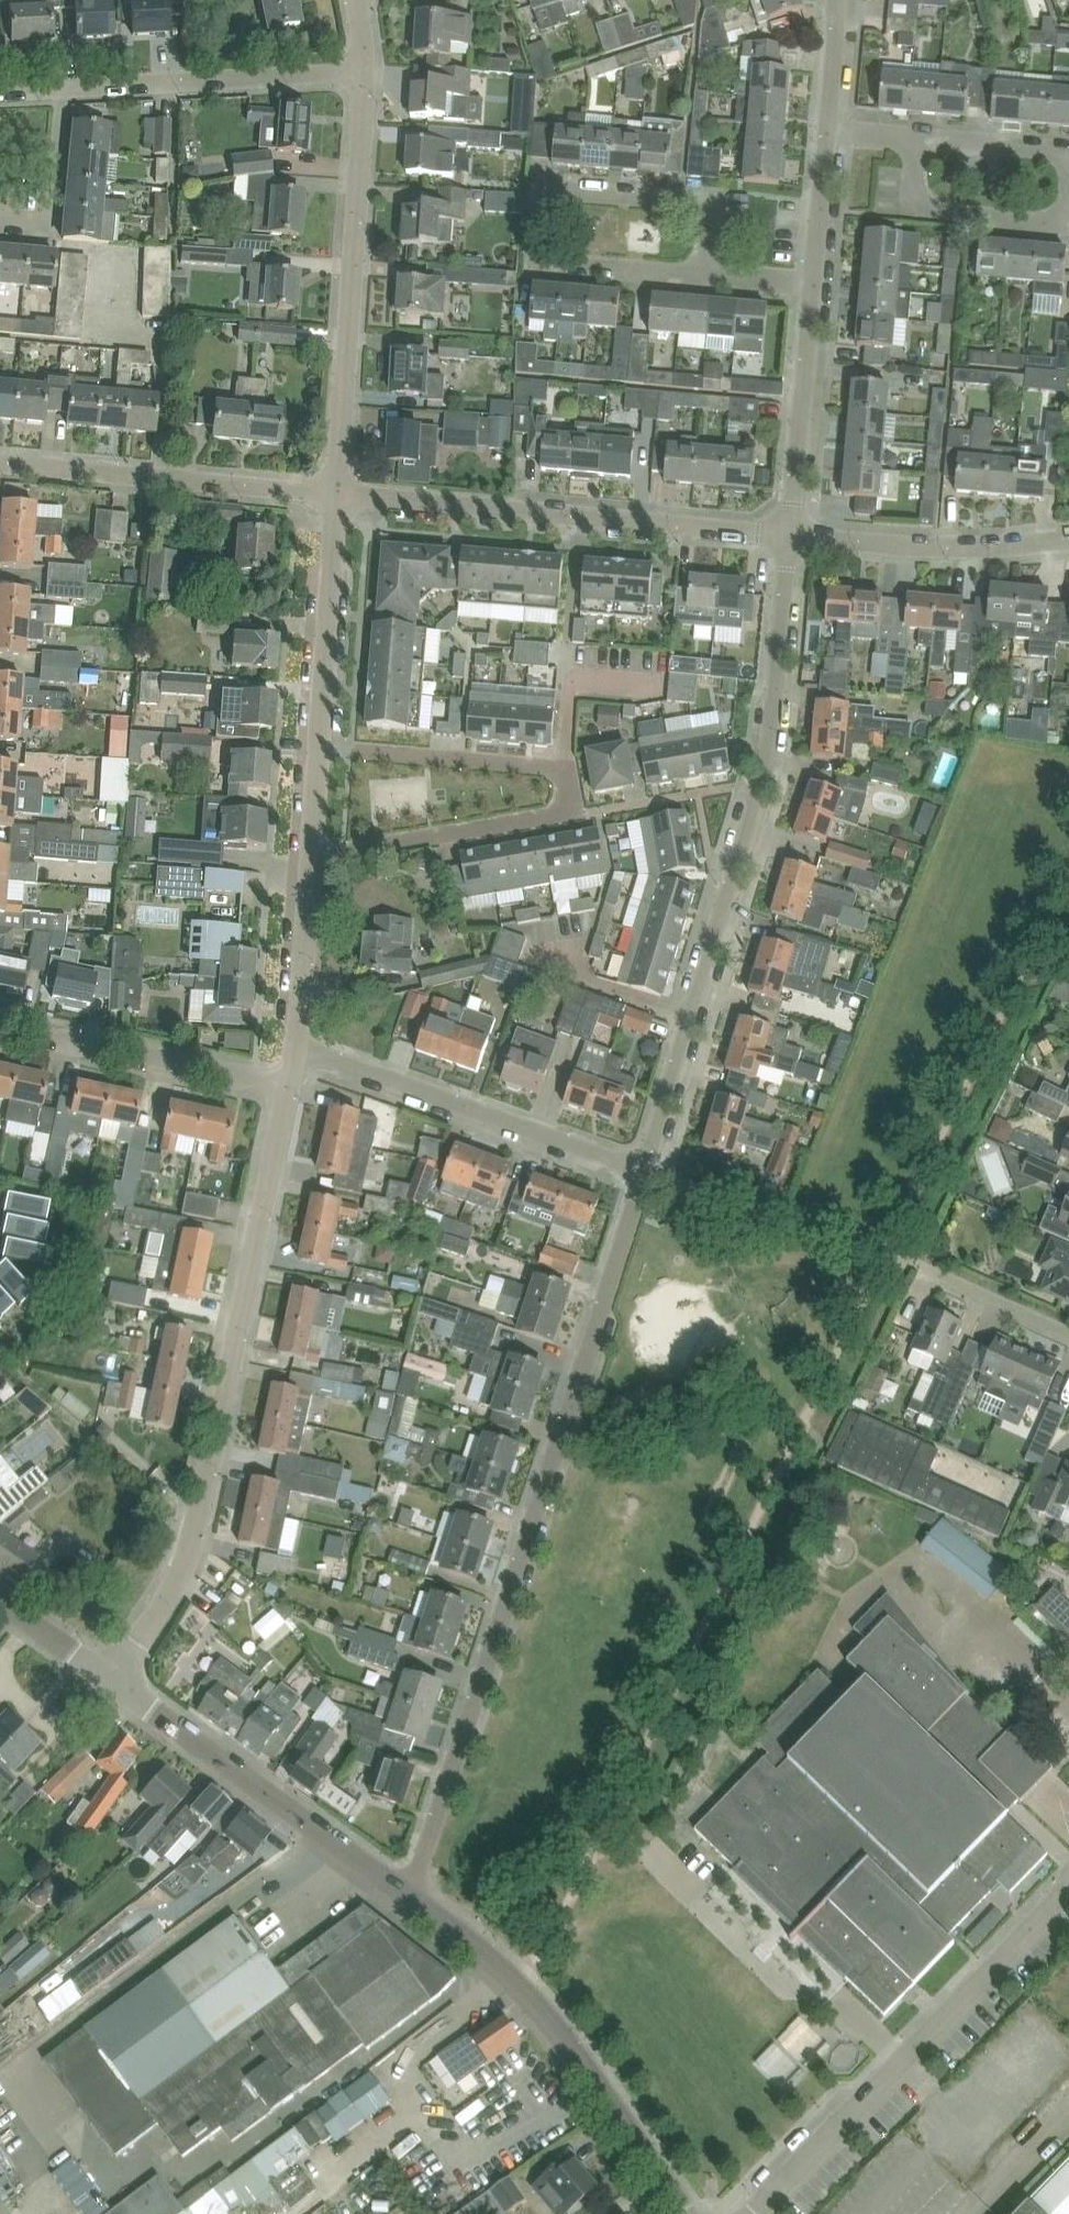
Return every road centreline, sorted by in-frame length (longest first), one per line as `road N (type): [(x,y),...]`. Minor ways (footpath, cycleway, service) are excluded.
road 1 (unclassified): [(633,1172),(403,1887)]
road 2 (unclassified): [(633,1172),(764,782),(792,534)]
road 3 (unclassified): [(110,1668),(163,1604),(185,1553),(284,1083)]
road 4 (unclassified): [(298,855),(555,820),(564,805),(564,766),(306,742)]
road 5 (unclassified): [(332,493),(792,534)]
road 6 (residential): [(724,272),(541,253),(532,238),(532,204),(544,179),(684,186),(715,198),(724,218)]
road 7 (unclassified): [(758,2213),(892,2086),(1068,1893)]
road 8 (unclassified): [(685,2213),(523,1992),(403,1887)]
road 9 (unclassified): [(332,493),(365,73)]
road 10 (unclassified): [(633,1172),(285,1056)]
road 11 (unclassified): [(403,1887),(110,1668)]
road 12 (residential): [(332,493),(0,464)]
road 13 (unclassified): [(56,89),(365,73)]
road 14 (unclassified): [(284,1083),(0,1021)]
road 15 (residential): [(916,139),(913,198),(925,217),(1044,222),(1060,197),(1056,153),(1047,148)]
road 16 (unclassified): [(792,534),(946,547),(1068,538)]
road 17 (residential): [(792,534),(815,280)]
road 18 (unclassified): [(306,742),(332,493)]
road 19 (unclassified): [(285,1056),(298,855)]
road 20 (unclassified): [(0,228),(41,225),(56,89)]
road 21 (residential): [(815,280),(824,134)]
road 22 (residential): [(824,134),(833,36),(828,0)]
road 23 (residential): [(1047,148),(916,139)]
road 24 (residential): [(110,1668),(0,1597)]

